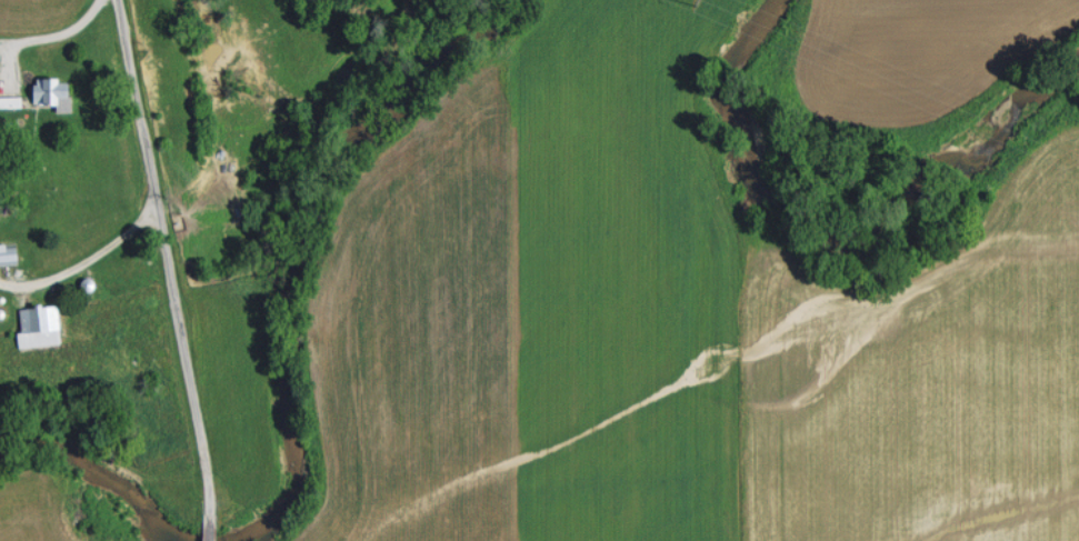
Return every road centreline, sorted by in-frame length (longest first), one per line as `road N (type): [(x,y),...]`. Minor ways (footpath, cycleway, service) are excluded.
road 1 (residential): [(202,540),(196,445),(106,0)]

